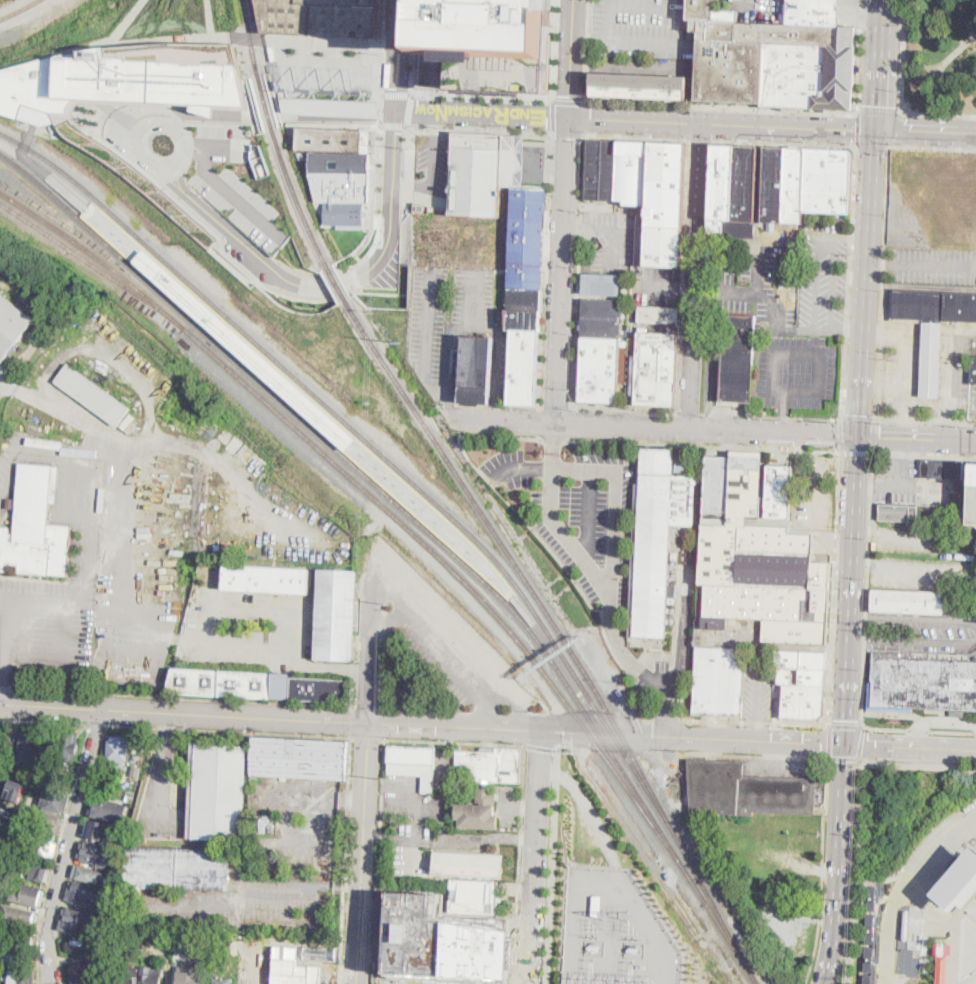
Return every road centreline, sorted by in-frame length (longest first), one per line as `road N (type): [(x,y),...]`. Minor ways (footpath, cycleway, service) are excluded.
road 1 (tertiary): [(369,721),(847,745)]
road 2 (tertiary): [(0,703),(369,721)]
road 3 (primary): [(861,435),(847,745)]
road 4 (residential): [(702,123),(689,428)]
road 5 (primary): [(874,131),(861,435)]
road 6 (residential): [(557,422),(861,435)]
road 7 (tertiary): [(570,119),(874,131)]
road 8 (residential): [(570,119),(557,422)]
road 9 (tertiary): [(104,708),(49,926),(50,983)]
road 10 (residential): [(359,983),(369,721)]
road 11 (residential): [(542,729),(529,983)]
road 12 (primary): [(847,745),(825,983)]
road 13 (residential): [(165,170),(290,283),(329,286),(354,276)]
road 14 (residential): [(397,112),(388,240),(354,276)]
road 15 (tertiary): [(397,112),(570,119)]
road 16 (residential): [(369,721),(376,572)]
road 17 (track): [(619,868),(583,794),(565,776),(540,772)]
road 18 (primary): [(880,0),(874,131)]
road 19 (tertiary): [(975,749),(847,745)]

